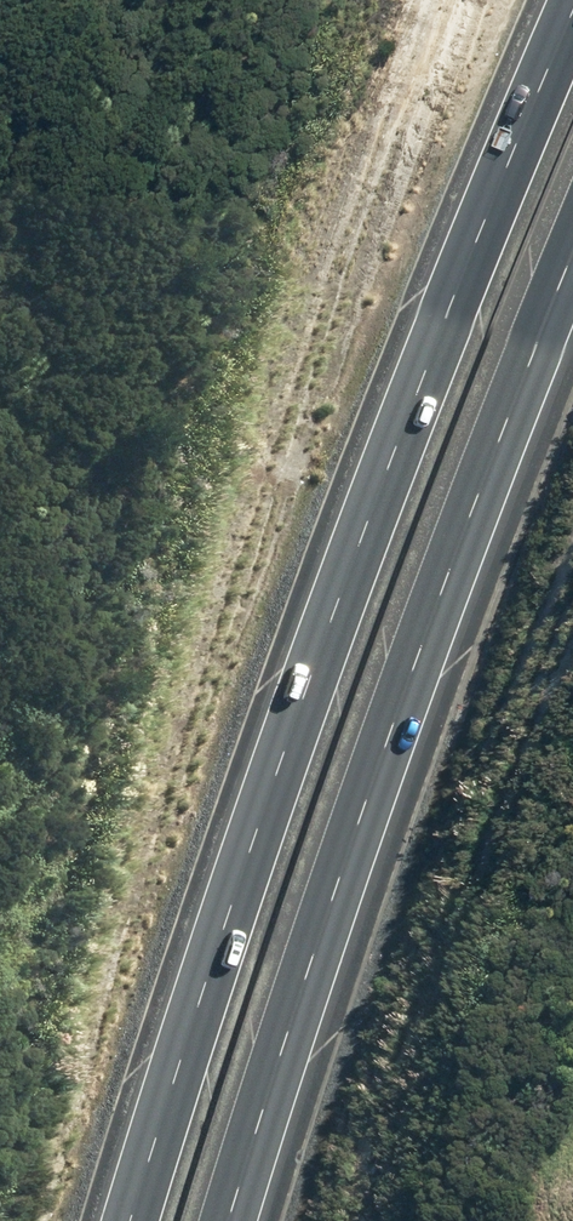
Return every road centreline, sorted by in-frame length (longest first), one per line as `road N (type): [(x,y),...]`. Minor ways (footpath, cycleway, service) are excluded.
road 1 (motorway): [(130,1220),(362,532),(572,17)]
road 2 (motorway): [(572,257),(359,823),(227,1220)]

